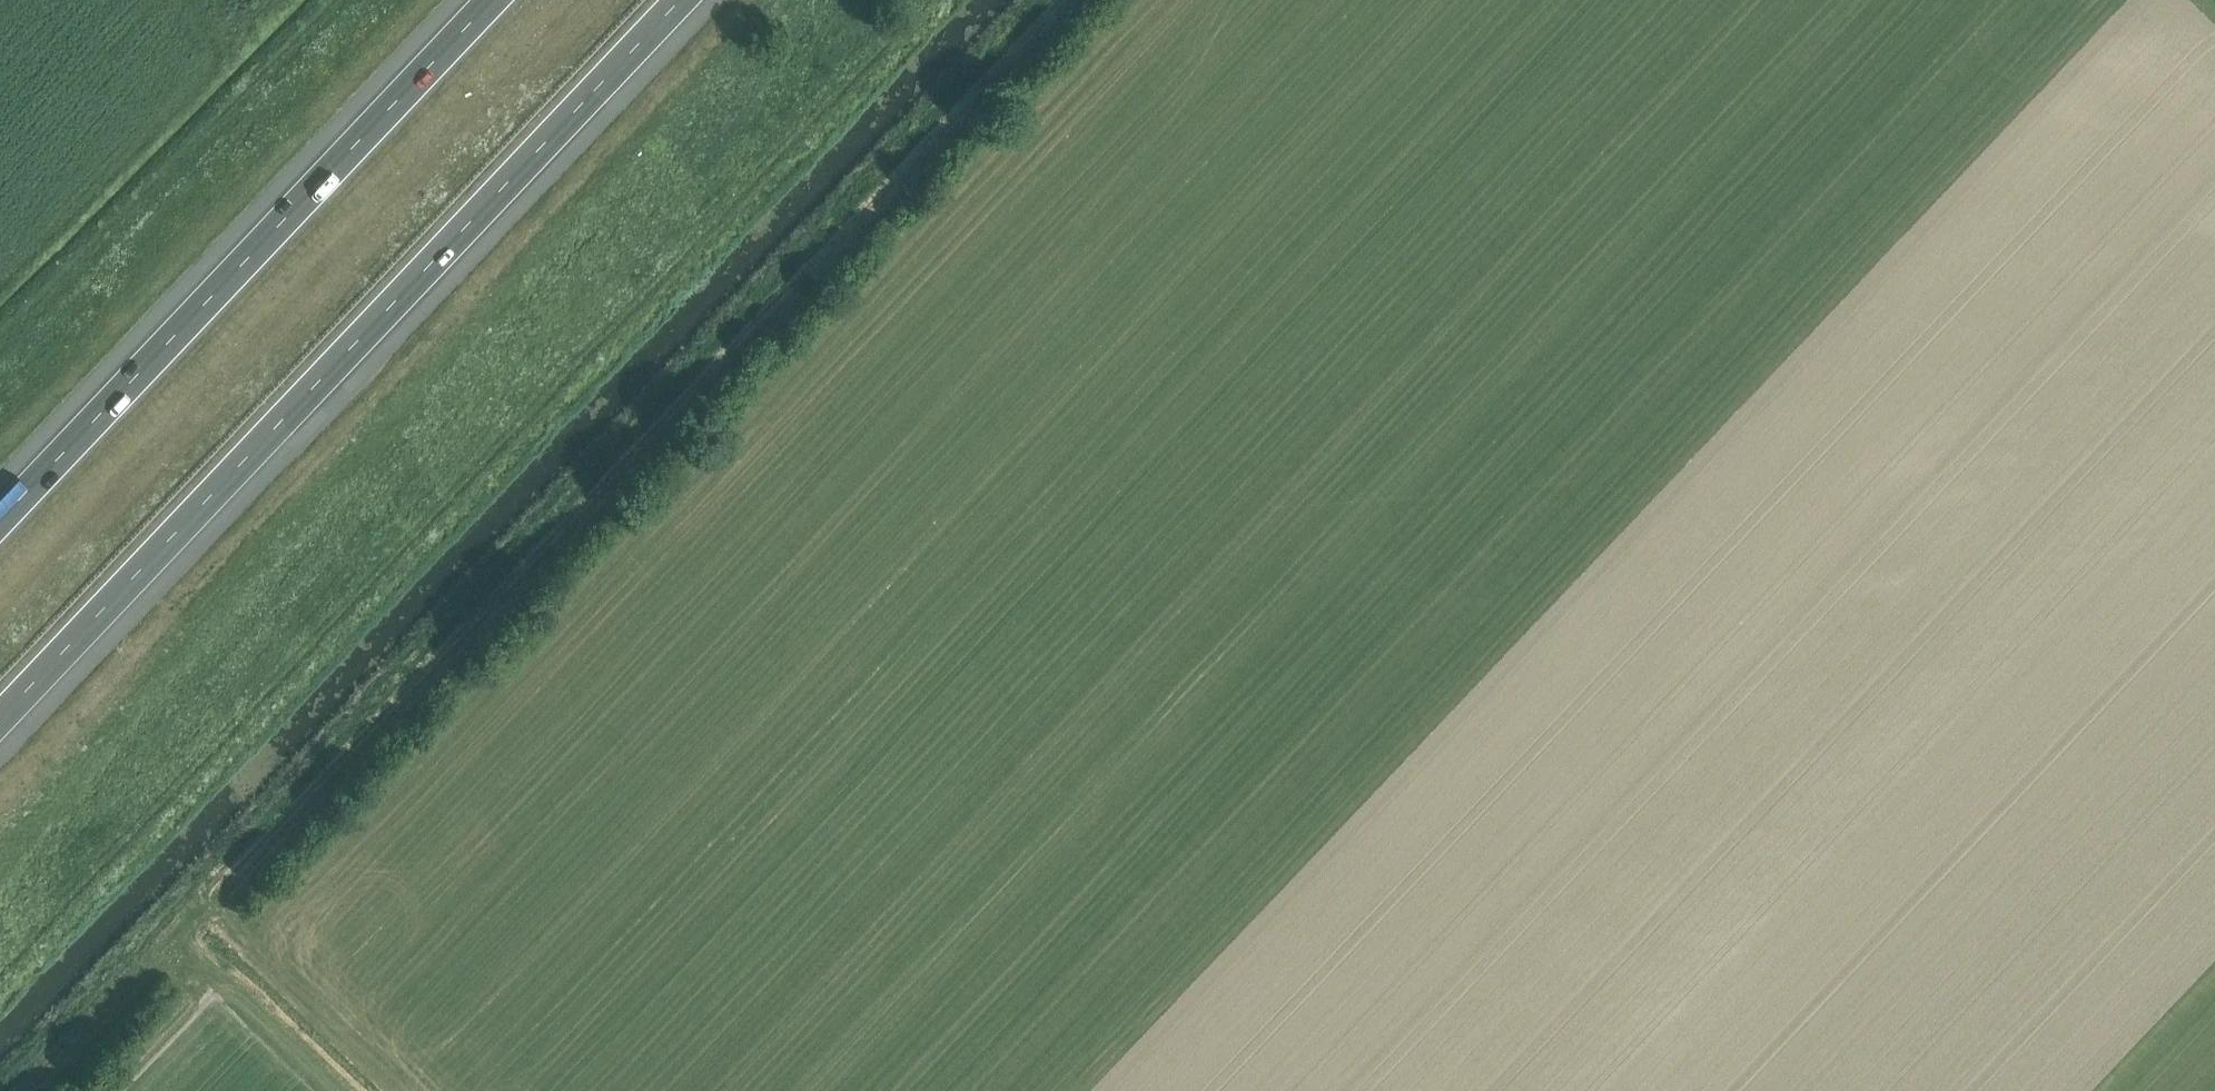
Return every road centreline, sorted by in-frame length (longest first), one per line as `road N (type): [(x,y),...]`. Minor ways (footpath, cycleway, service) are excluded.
road 1 (motorway): [(0,719),(680,0)]
road 2 (motorway): [(489,0),(0,516)]

